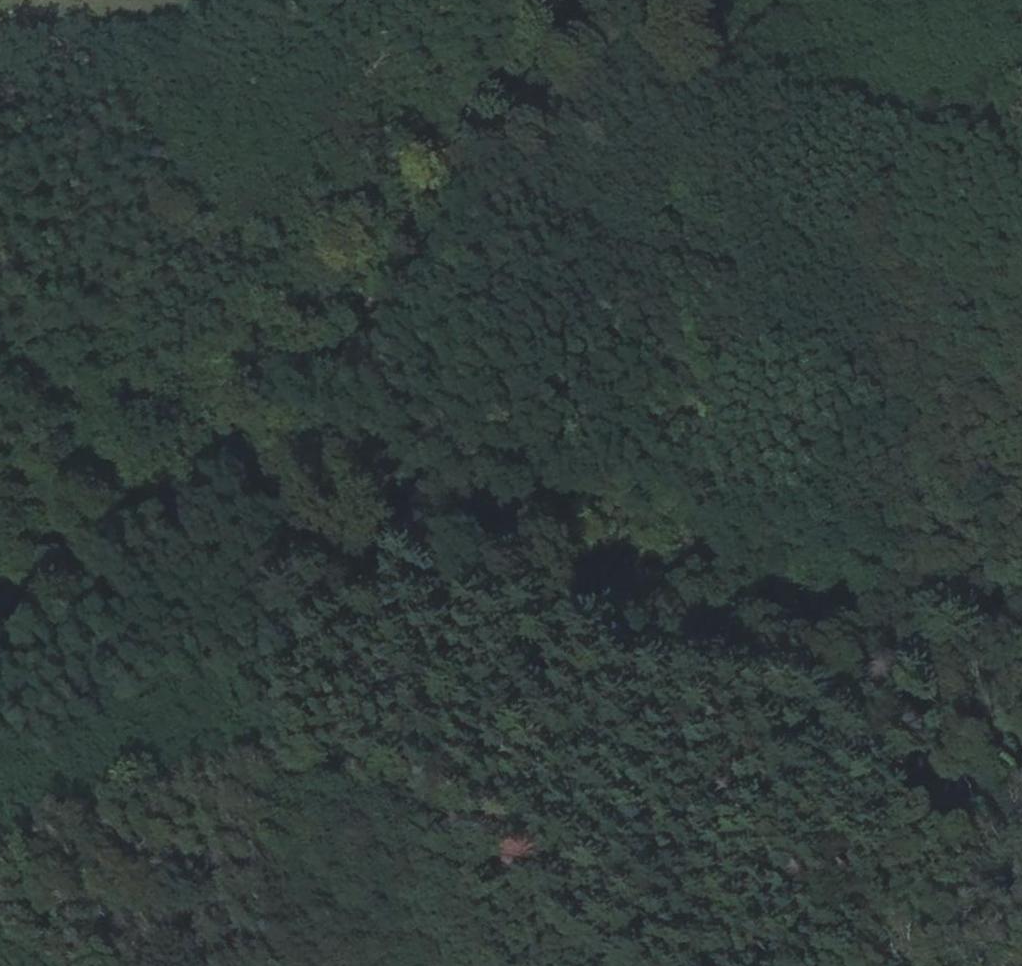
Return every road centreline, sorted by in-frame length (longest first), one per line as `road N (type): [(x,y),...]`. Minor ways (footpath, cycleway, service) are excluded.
road 1 (track): [(0,866),(127,785),(295,767),(486,850),(569,965)]

